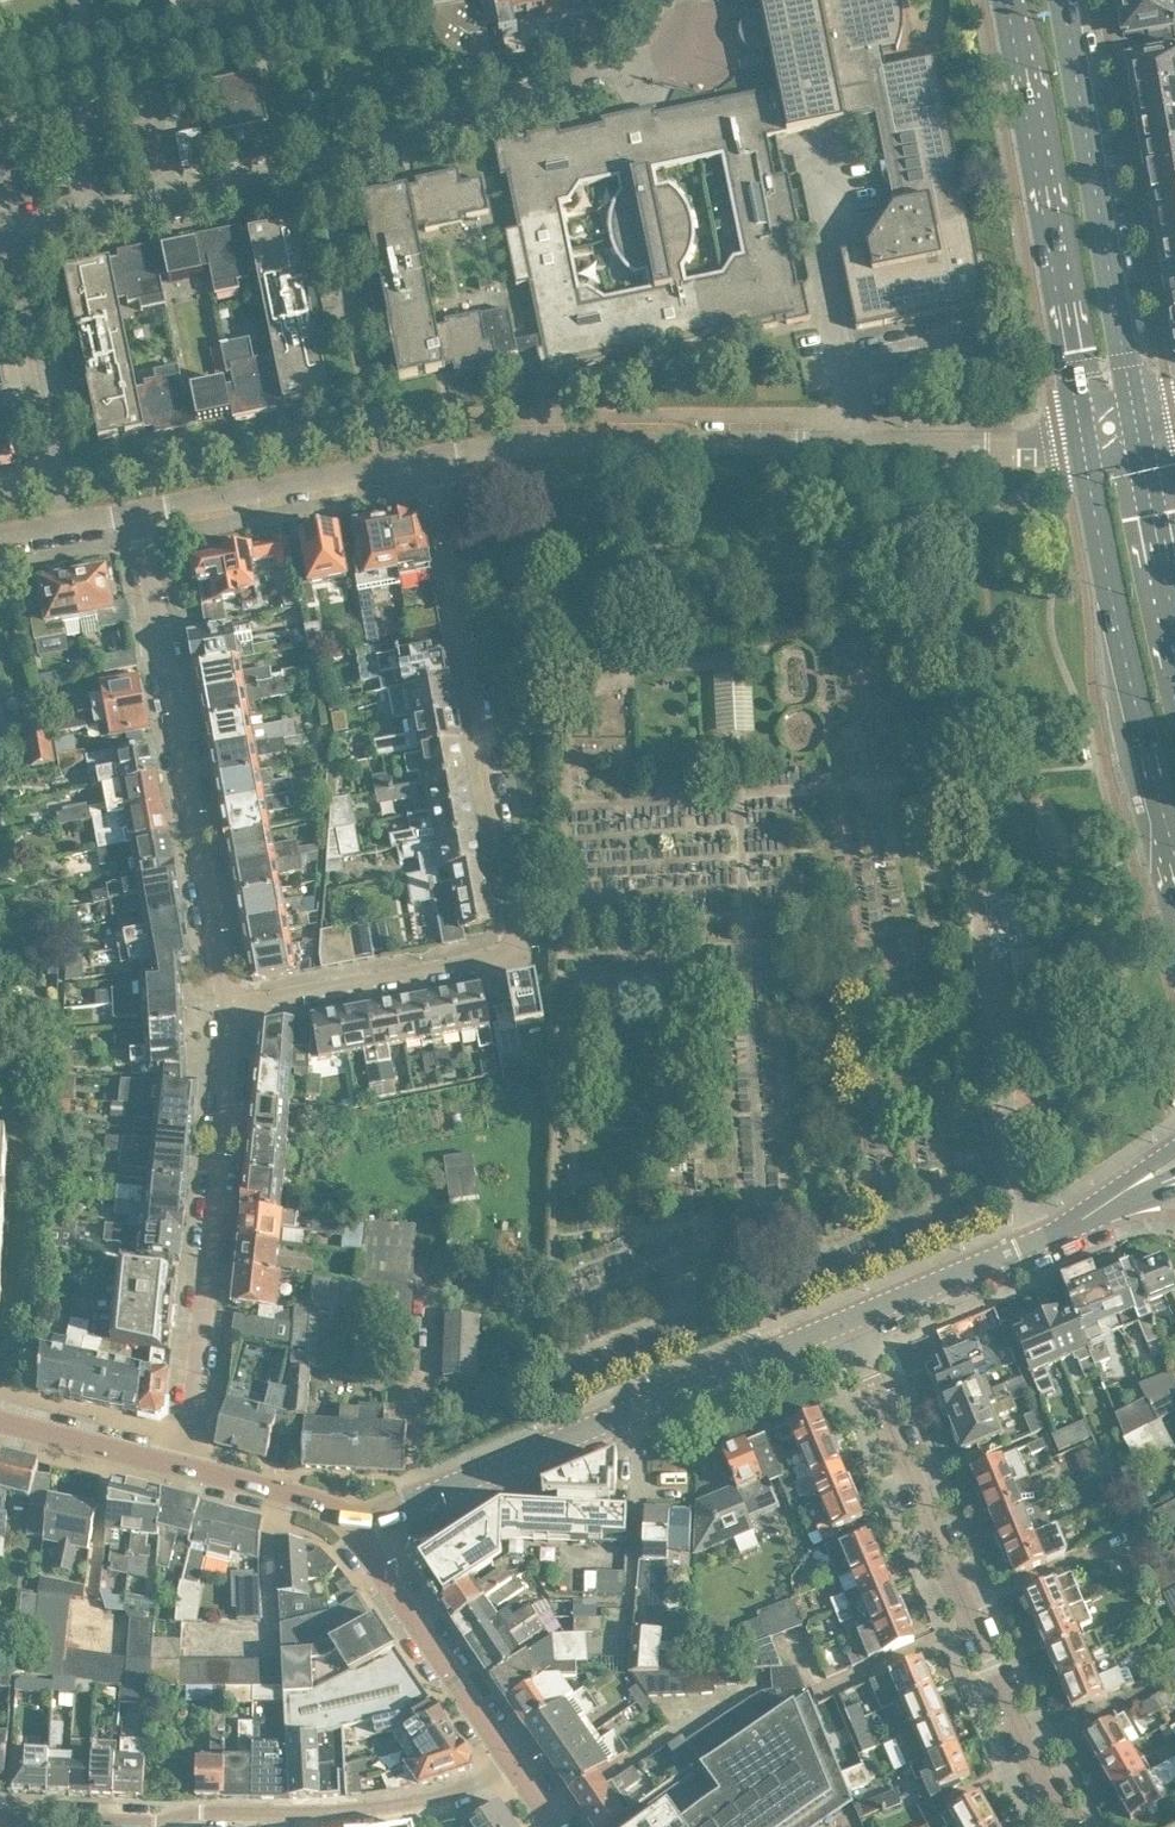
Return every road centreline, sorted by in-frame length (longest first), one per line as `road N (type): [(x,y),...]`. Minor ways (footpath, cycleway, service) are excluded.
road 1 (residential): [(423,458),(512,942),(500,960),(234,1010)]
road 2 (residential): [(423,458),(545,450),(1083,448)]
road 3 (residential): [(847,1321),(1074,1826)]
road 4 (unclassified): [(357,1534),(396,1510),(847,1321)]
road 5 (residential): [(514,1772),(466,1794),(298,1819),(0,1809)]
road 6 (unclassified): [(234,1010),(141,512)]
road 7 (residential): [(185,1469),(217,1250),(234,1010)]
road 8 (secondary): [(1012,0),(1083,448)]
road 9 (secondary): [(1132,433),(1061,0)]
road 10 (secondary): [(1083,448),(1127,707),(1174,869)]
road 11 (unclassified): [(847,1321),(1174,1182)]
road 12 (residential): [(141,512),(423,458)]
road 13 (unclassified): [(514,1772),(357,1534)]
road 14 (secondary): [(1174,636),(1132,433)]
road 15 (residential): [(0,1425),(185,1469)]
road 16 (residential): [(185,1469),(306,1497),(338,1512),(357,1534)]
road 17 (residential): [(0,538),(141,512)]

